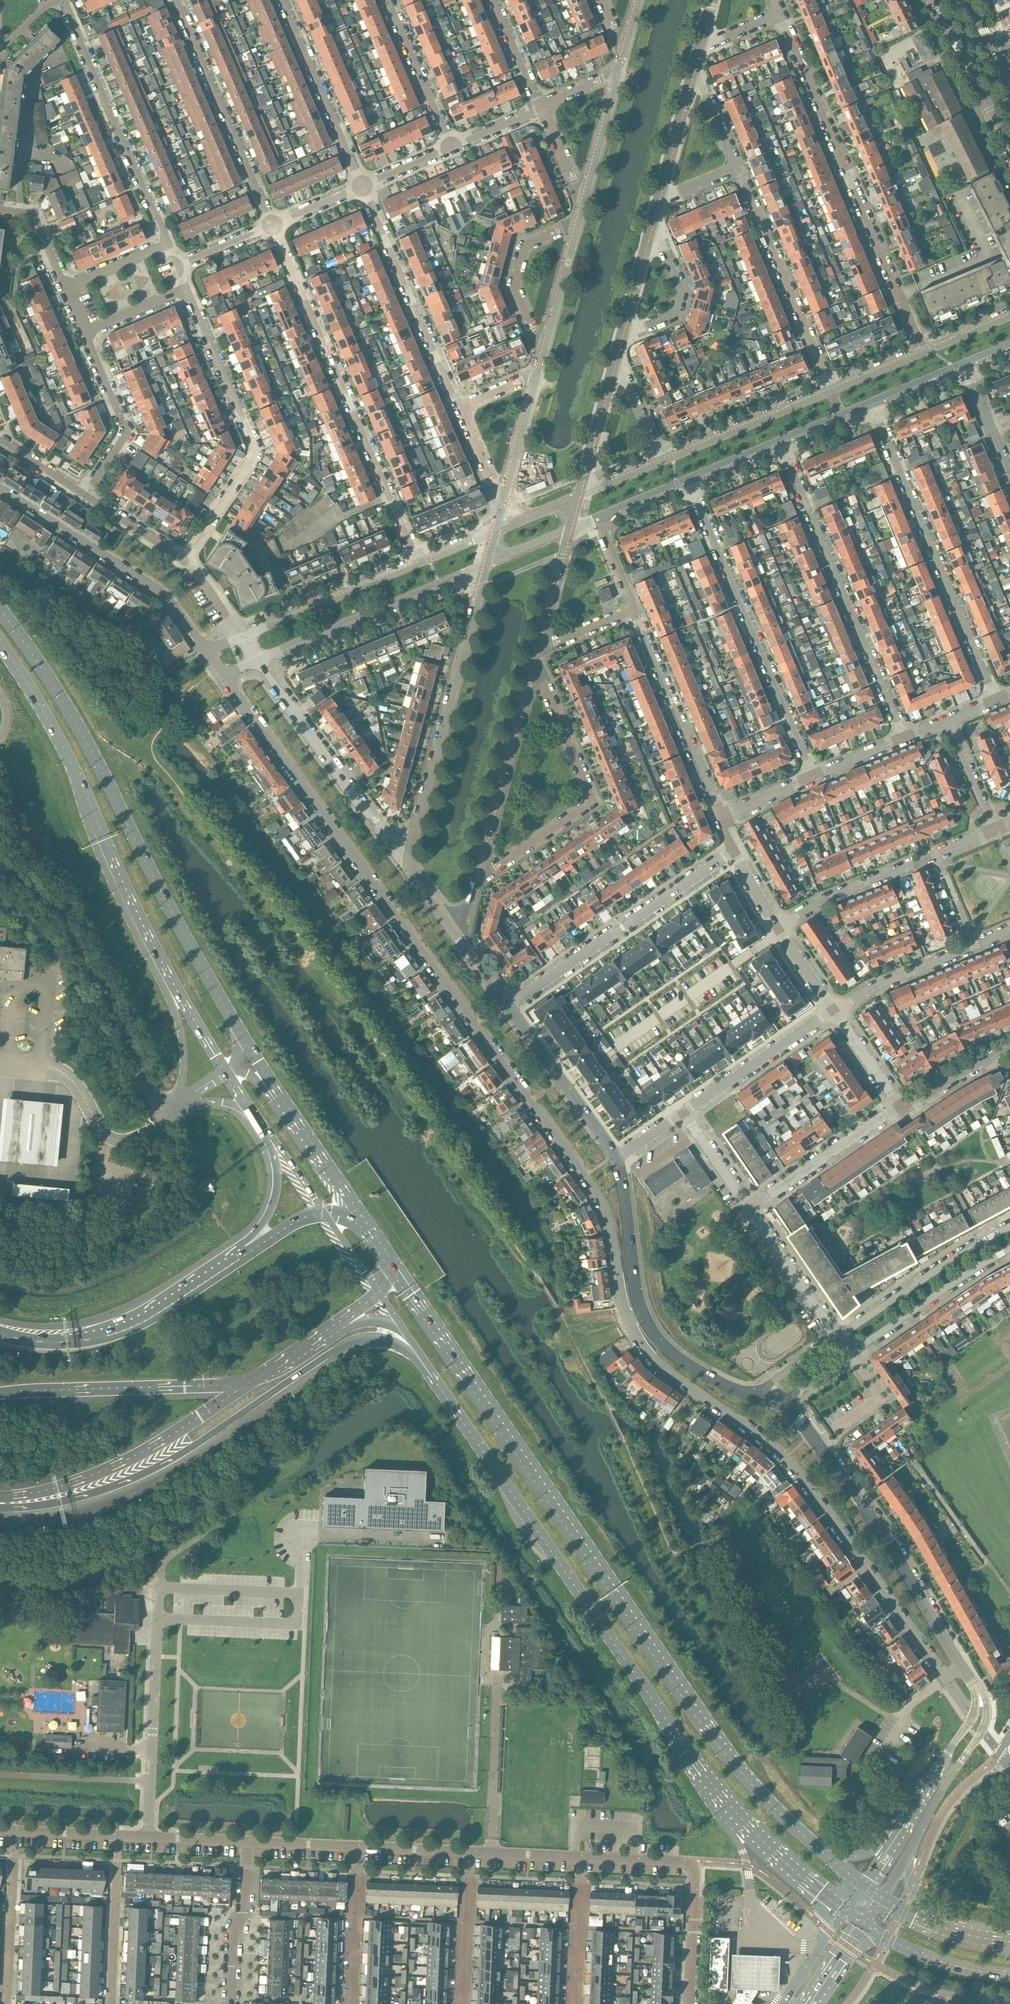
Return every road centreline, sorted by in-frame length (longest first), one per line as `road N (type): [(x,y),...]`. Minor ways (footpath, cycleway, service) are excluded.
road 1 (residential): [(627,1318),(601,1200),(224,674)]
road 2 (secondary): [(828,1857),(773,1804),(690,1696),(385,1249)]
road 3 (secondary): [(372,1231),(255,1063),(90,748),(0,609)]
road 4 (secondary): [(435,1379),(735,1816),(846,1913)]
road 5 (secondary): [(0,644),(45,713),(171,975),(271,1141)]
road 6 (motorway): [(0,1506),(77,1498),(153,1470),(353,1340),(391,1341),(435,1379)]
road 7 (residential): [(943,1676),(785,1457),(659,1364),(627,1318)]
road 8 (residential): [(419,564),(272,225)]
road 9 (residential): [(923,353),(780,16)]
road 10 (residential): [(147,1837),(162,1563),(236,1509)]
road 11 (residential): [(905,738),(779,441)]
road 12 (residential): [(871,403),(996,699)]
road 13 (tertiary): [(964,1671),(878,1530),(783,1407)]
road 14 (residential): [(813,776),(688,482)]
road 15 (tertiary): [(488,563),(406,863)]
road 16 (residential): [(187,293),(257,451),(184,559)]
road 17 (residential): [(475,877),(595,801),(535,652)]
road 18 (motorway): [(0,1498),(111,1467),(253,1381)]
road 19 (residential): [(508,1005),(736,848)]
road 20 (motorway): [(249,1254),(110,1335),(41,1342),(0,1334)]
road 21 (residential): [(166,245),(63,0)]
road 22 (residential): [(205,649),(163,597),(0,489)]
road 23 (residential): [(406,863),(257,658)]
road 24 (motorway): [(0,1394),(253,1381)]
road 25 (residential): [(257,658),(488,563)]
road 26 (residential): [(175,0),(272,225)]
road 27 (residential): [(832,391),(737,167)]
road 28 (residential): [(362,186),(462,406)]
road 29 (residential): [(995,830),(781,923)]
road 30 (tertiary): [(475,877),(535,652)]
road 31 (residential): [(635,610),(722,819)]
road 32 (residential): [(1009,1227),(837,1337)]
road 33 (residential): [(362,186),(284,0)]
road 34 (residential): [(419,564),(240,636)]
road 35 (tertiary): [(902,1862),(980,1736),(986,1711),(980,1695)]
road 36 (residential): [(849,1354),(1009,1250)]
road 37 (residential): [(837,1010),(875,986),(1009,930)]
road 38 (residential): [(832,391),(660,461)]
road 39 (tertiary): [(615,1156),(508,1005)]
road 40 (residential): [(86,333),(127,431),(86,495)]
road 41 (residential): [(685,1110),(837,1010)]
road 42 (residential): [(751,1208),(901,1106)]
road 43 (residential): [(579,224),(521,248),(512,282),(543,355)]
road 44 (residential): [(8,2003),(16,1831)]
road 45 (residential): [(110,2003),(118,1835)]
road 46 (tertiary): [(935,0),(1009,149)]
road 47 (residential): [(618,338),(676,314),(682,291),(651,219)]
road 48 (tertiary): [(980,1695),(900,1838)]
road 49 (residential): [(231,2003),(248,1841)]
road 50 (residential): [(452,147),(388,0)]
road 51 (tertiary): [(642,1313),(615,1156)]
road 52 (secondary): [(862,1924),(933,1959),(1009,1975)]
road 53 (residential): [(350,2003),(360,1847)]
road 54 (residential): [(837,1337),(751,1208)]
road 55 (residential): [(461,2003),(468,1852)]
road 56 (tertiary): [(574,497),(614,355)]
road 57 (residential): [(576,2003),(583,1857)]
road 58 (tertiary): [(657,202),(694,65)]
road 59 (residential): [(690,2003),(692,1862)]
road 60 (tertiary): [(753,1394),(673,1353),(642,1313)]
road 61 (tertiary): [(619,71),(584,204)]
road 62 (tertiary): [(579,224),(543,355)]
road 63 (tertiary): [(539,372),(506,494)]
road 64 (tertiary): [(535,652),(566,530)]
road 65 (tertiary): [(618,338),(651,219)]
road 66 (residential): [(901,1106),(1009,1047)]
road 67 (residential): [(995,830),(949,719)]
road 68 (residential): [(964,364),(1009,475)]
road 69 (motorway): [(271,1141),(277,1194),(249,1254)]

